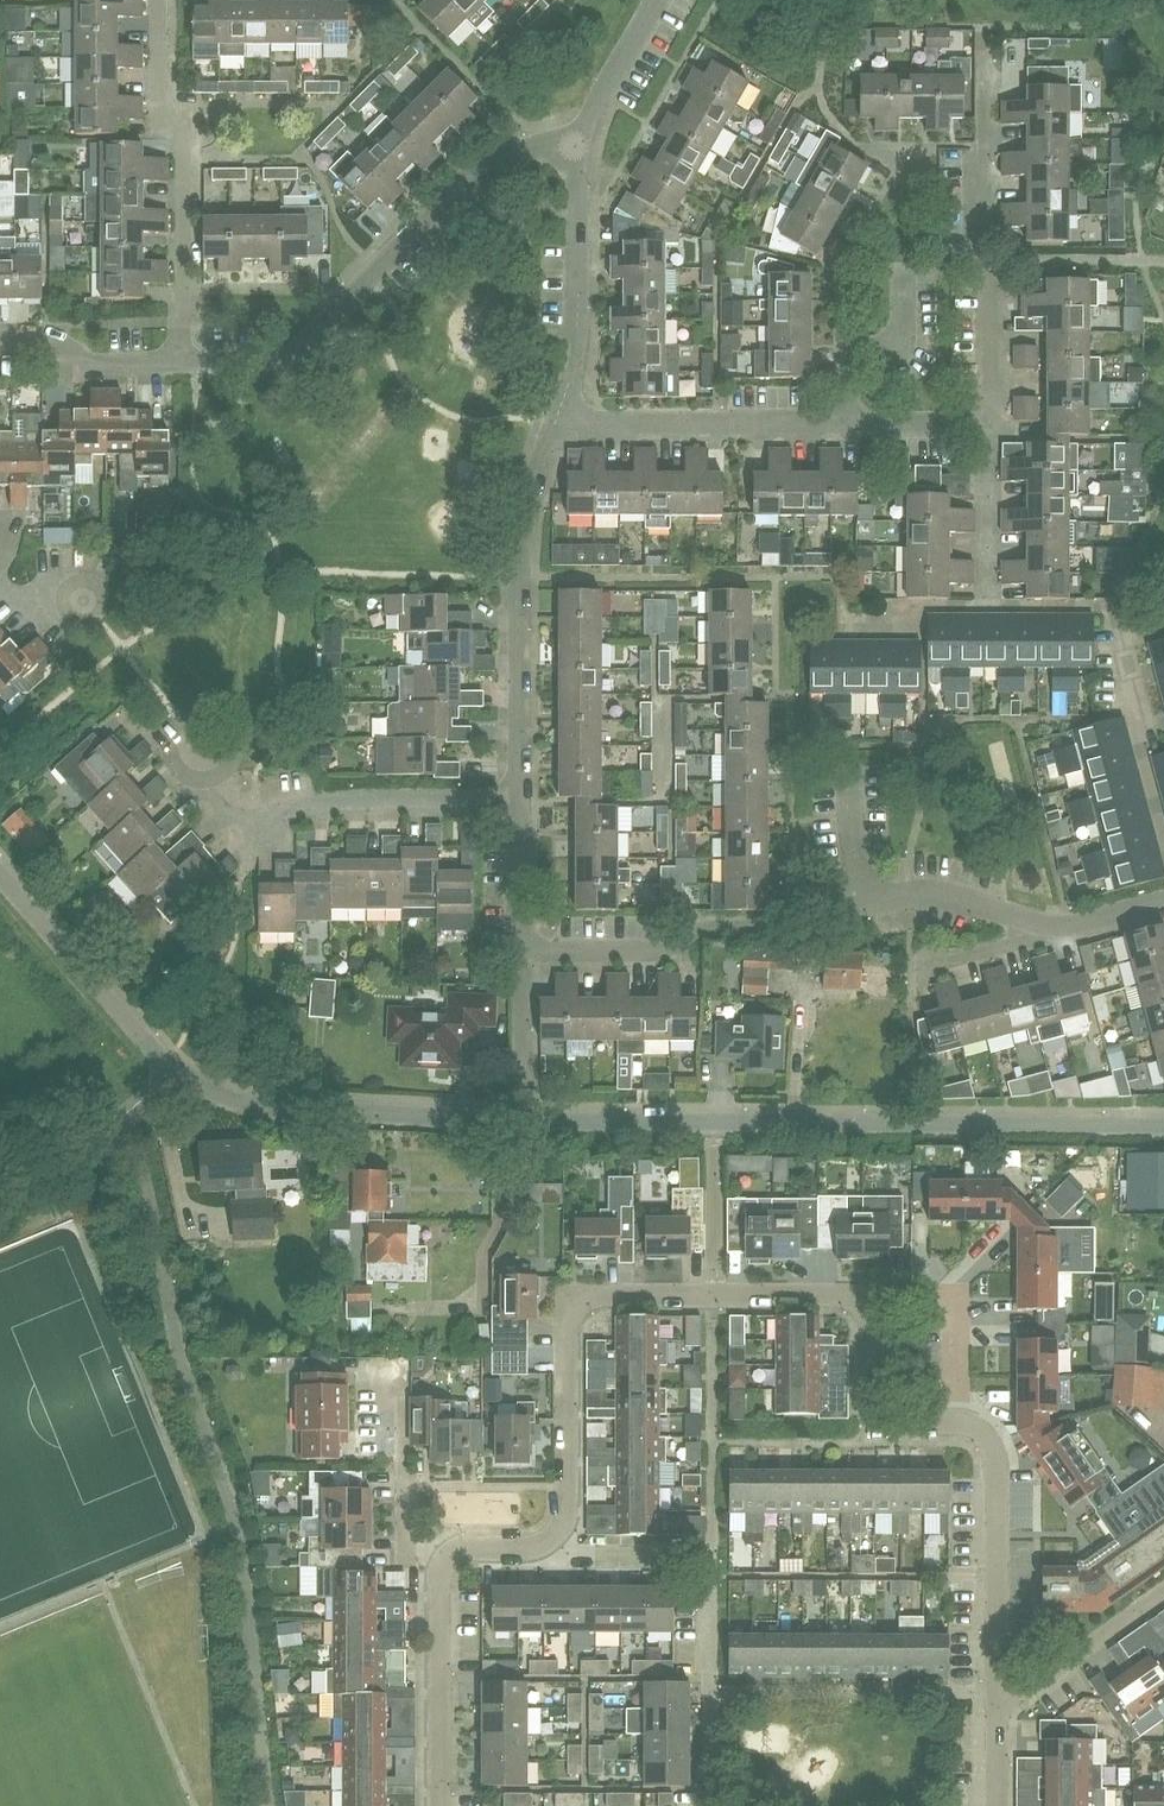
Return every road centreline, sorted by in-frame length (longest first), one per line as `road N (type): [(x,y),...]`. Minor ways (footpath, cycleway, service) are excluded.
road 1 (residential): [(446,1558),(464,1547),(542,1547),(561,1530),(568,1509),(568,1319),(591,1295),(857,1293),(874,1316),(874,1397)]
road 2 (residential): [(521,1119),(233,1097),(172,1067),(0,870)]
road 3 (residential): [(577,147),(527,148),(493,160),(285,360),(184,362)]
road 4 (residential): [(520,801),(328,802),(253,826),(225,815),(186,770),(185,725)]
road 5 (residential): [(998,1694),(998,1454),(981,1427),(900,1423),(883,1416),(874,1397)]
road 6 (residential): [(184,362),(183,120),(157,120),(158,0)]
road 7 (residential): [(520,801),(520,540),(555,423)]
road 8 (residential): [(989,423),(984,58)]
road 9 (residential): [(521,951),(671,952),(701,928),(868,905)]
road 10 (residential): [(885,1122),(534,1120)]
road 11 (residential): [(847,424),(555,423)]
road 12 (residential): [(555,423),(579,327),(577,147)]
road 13 (residential): [(440,1805),(440,1571),(446,1558)]
road 14 (residential): [(1163,839),(1130,710),(1120,606)]
road 15 (residential): [(998,1694),(1024,1689),(1163,1590)]
road 16 (residential): [(847,424),(846,352),(897,344),(904,276)]
road 17 (residential): [(1053,927),(952,896),(912,892),(868,905)]
road 18 (residential): [(184,362),(98,364),(63,349),(0,345)]
road 19 (residential): [(991,607),(989,423)]
road 20 (residential): [(446,1558),(415,1540),(400,1512),(399,1401)]
road 21 (residential): [(521,1119),(521,951)]
road 22 (residential): [(577,147),(657,0)]
road 23 (residential): [(521,951),(520,801)]
road 24 (residential): [(911,975),(1053,927)]
road 25 (residential): [(989,423),(847,424)]
road 26 (residential): [(868,905),(854,858),(848,777)]

